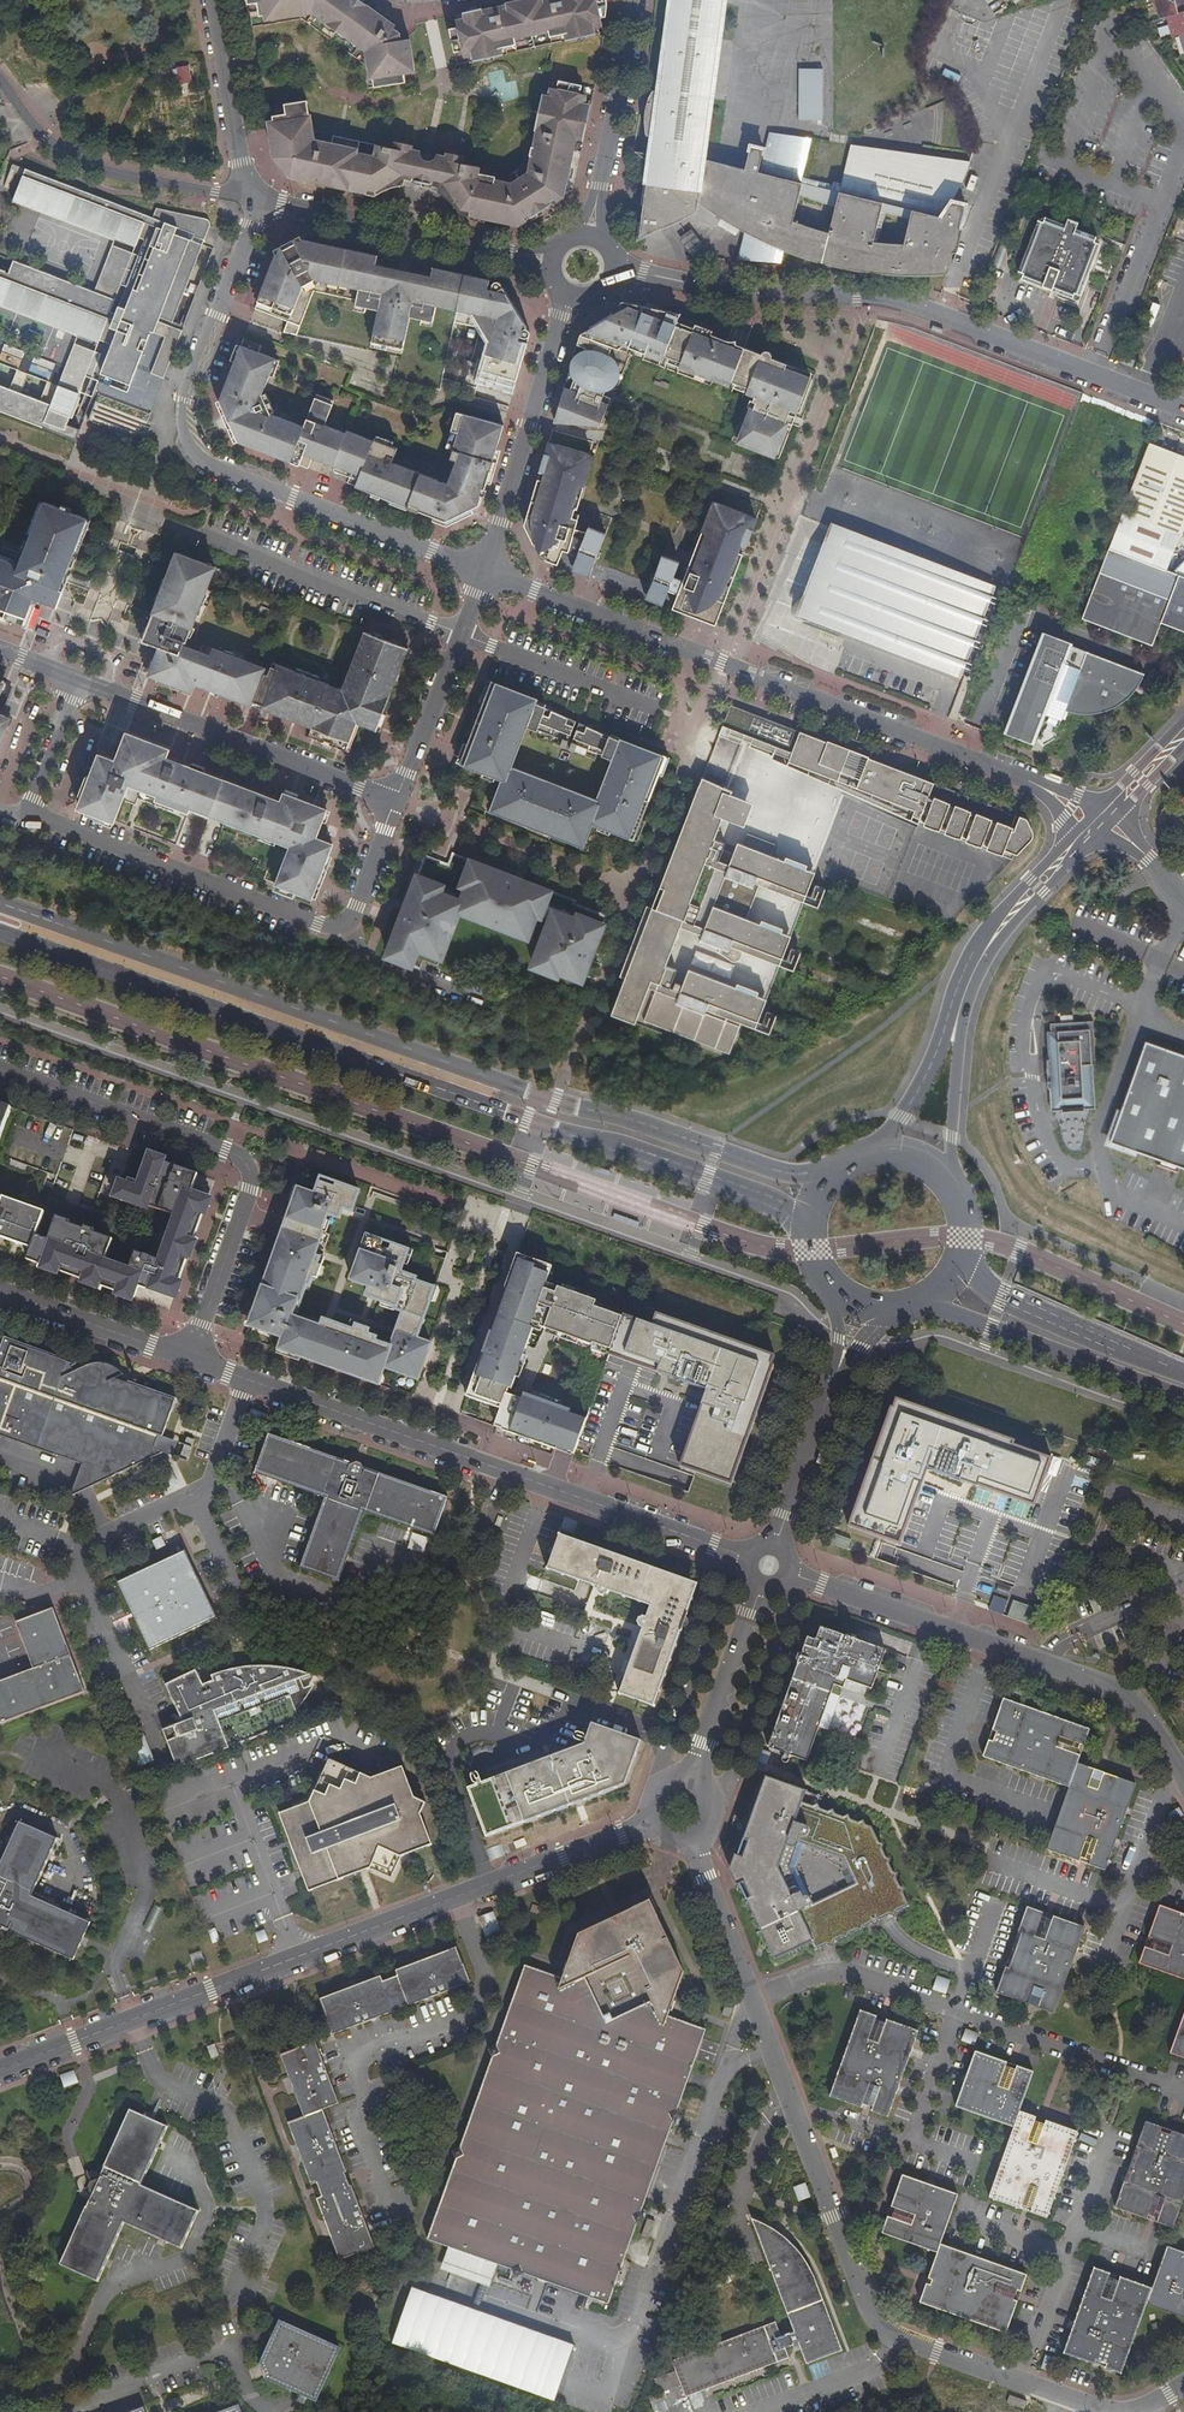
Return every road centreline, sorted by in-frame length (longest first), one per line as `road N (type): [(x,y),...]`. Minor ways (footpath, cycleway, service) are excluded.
road 1 (primary): [(828,1175),(792,1174),(507,1086),(0,904)]
road 2 (primary): [(0,933),(777,1204),(805,1230)]
road 3 (unclassified): [(0,2069),(654,1824)]
road 4 (residential): [(485,572),(1031,780),(1063,800)]
road 5 (unclassified): [(748,1559),(189,1358)]
road 6 (residential): [(485,572),(198,455),(184,432),(184,401),(261,201)]
road 7 (residential): [(647,274),(754,296),(888,297),(1183,410)]
road 8 (unclassified): [(752,2000),(869,2310),(900,2339),(1063,2397)]
road 9 (residential): [(26,815),(329,927),(352,918),(395,802)]
road 10 (residential): [(0,1069),(224,1149),(248,1170),(250,1189),(189,1358)]
road 11 (unclassified): [(1183,1777),(1137,1702),(1110,1684),(787,1575)]
road 12 (residential): [(752,2000),(836,1970),(1183,2094)]
road 13 (tertiary): [(950,1179),(972,988),(1064,858)]
road 14 (tertiary): [(1064,858),(1031,880),(981,937),(935,1057),(887,1150)]
road 15 (unclassified): [(77,680),(395,802)]
road 16 (residential): [(0,79),(49,141),(82,161),(261,201)]
road 17 (primary): [(930,1301),(1183,1398)]
road 18 (residential): [(485,572),(565,318)]
road 19 (primary): [(1183,1372),(1003,1296),(966,1253)]
road 20 (residential): [(261,201),(507,254)]
road 21 (residential): [(395,802),(485,572)]
road 22 (unclassified): [(761,1585),(691,1785)]
road 23 (residential): [(261,201),(241,162),(215,0)]
road 24 (residential): [(1183,1779),(1167,1789),(1106,1963)]
road 25 (unclassified): [(189,1358),(0,1290)]
road 26 (residential): [(599,187),(630,0)]
road 27 (unclassified): [(834,1383),(776,1546)]
road 28 (unclassified): [(689,1840),(752,2000)]
road 29 (residential): [(77,680),(26,815)]

